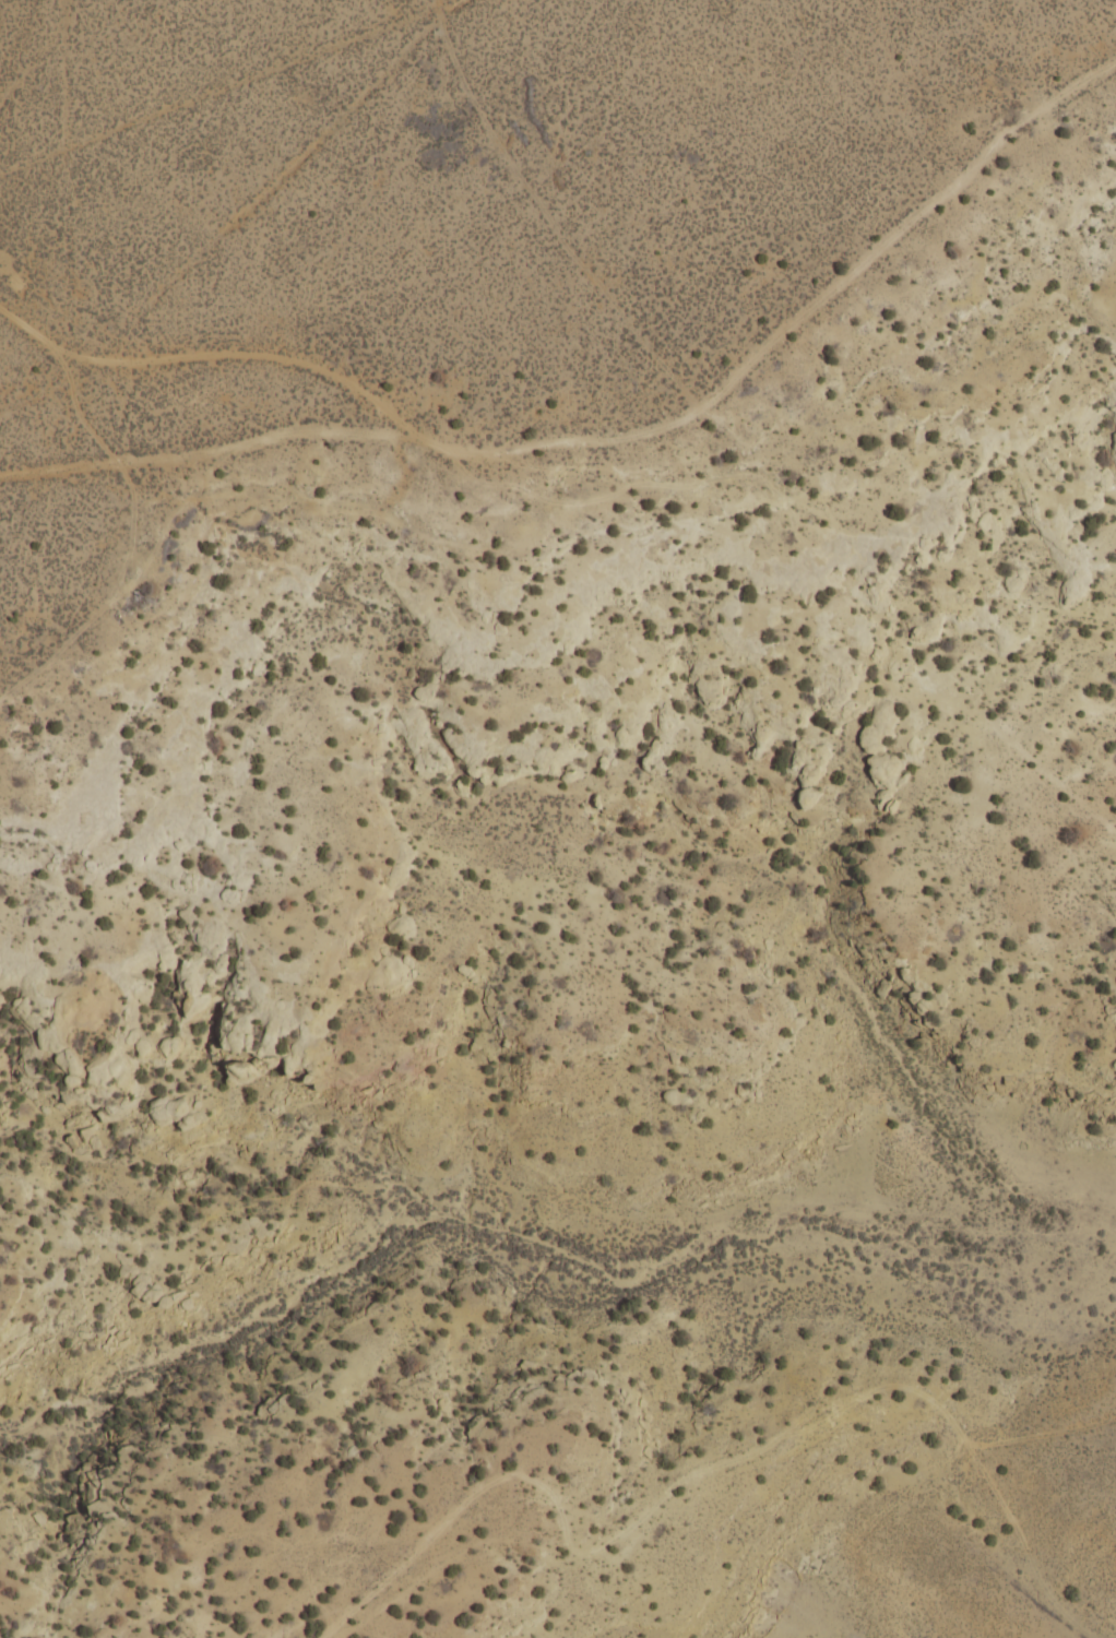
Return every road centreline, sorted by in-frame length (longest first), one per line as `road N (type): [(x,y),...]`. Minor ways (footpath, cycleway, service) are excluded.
road 1 (track): [(1115,54),(1067,81),(664,426),(480,446),(428,431),(313,424),(0,470)]
road 2 (track): [(671,1637),(750,1611),(801,1637)]

